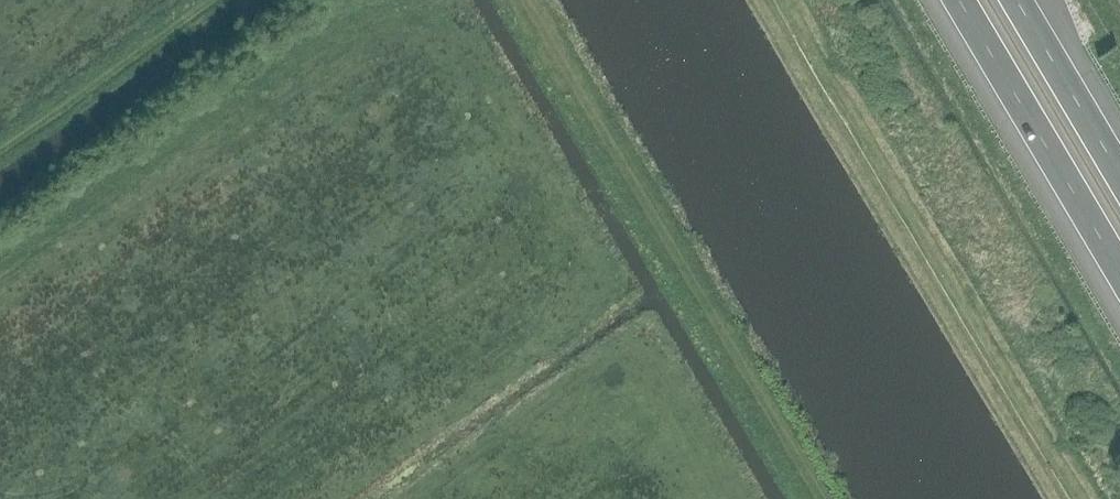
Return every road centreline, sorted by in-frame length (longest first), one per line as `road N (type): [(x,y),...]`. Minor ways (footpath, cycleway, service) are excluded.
road 1 (track): [(529,0),(829,498)]
road 2 (motorway): [(956,0),(1119,277)]
road 3 (track): [(0,148),(206,0)]
road 4 (motorway): [(1119,177),(1014,0)]

